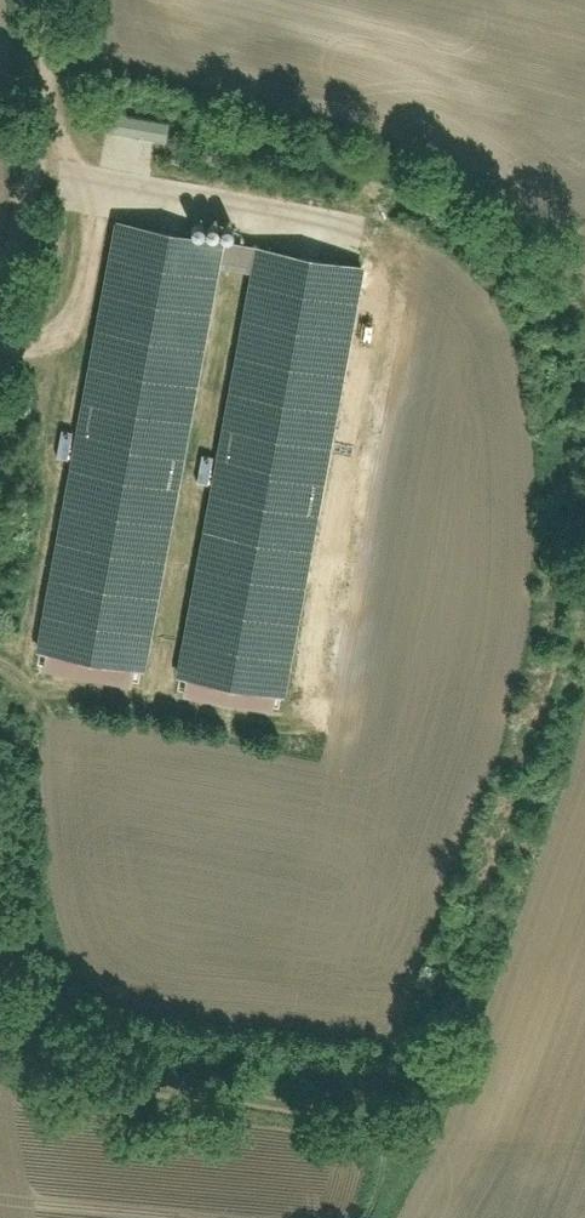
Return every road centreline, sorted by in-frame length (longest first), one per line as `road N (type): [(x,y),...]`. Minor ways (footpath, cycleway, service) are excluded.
road 1 (track): [(0,466),(21,261),(47,149)]
road 2 (unclassified): [(36,0),(47,149)]

